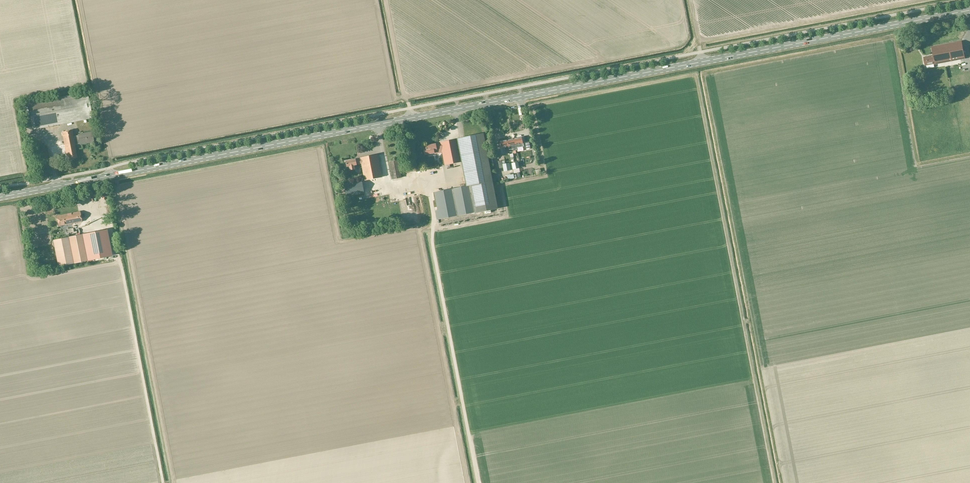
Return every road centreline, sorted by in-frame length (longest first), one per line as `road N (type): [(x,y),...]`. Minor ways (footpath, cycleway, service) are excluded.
road 1 (secondary): [(0,197),(969,10)]

